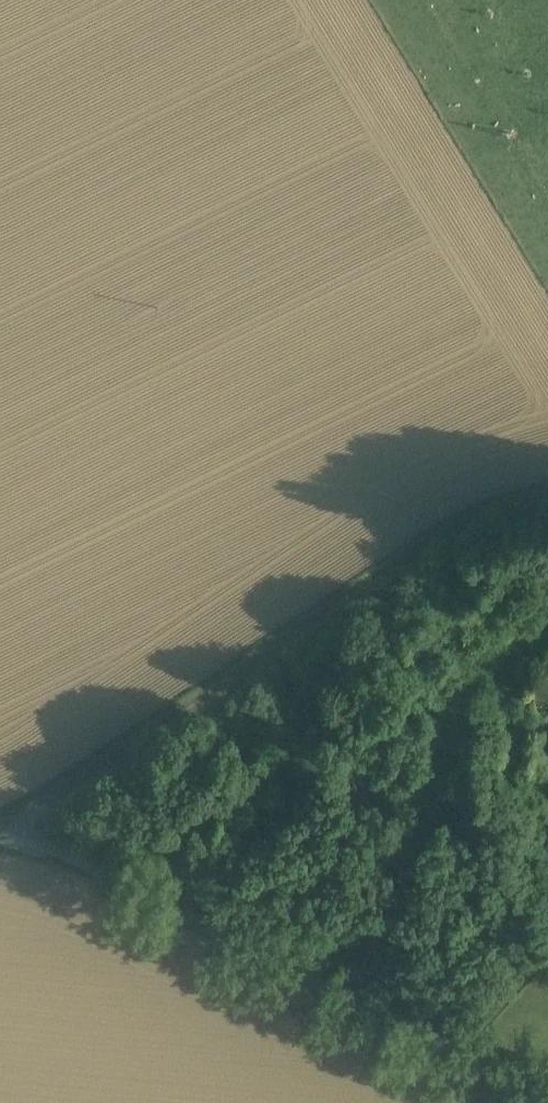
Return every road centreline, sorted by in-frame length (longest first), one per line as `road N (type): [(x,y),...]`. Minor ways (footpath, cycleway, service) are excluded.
road 1 (track): [(452,1053),(547,956)]

